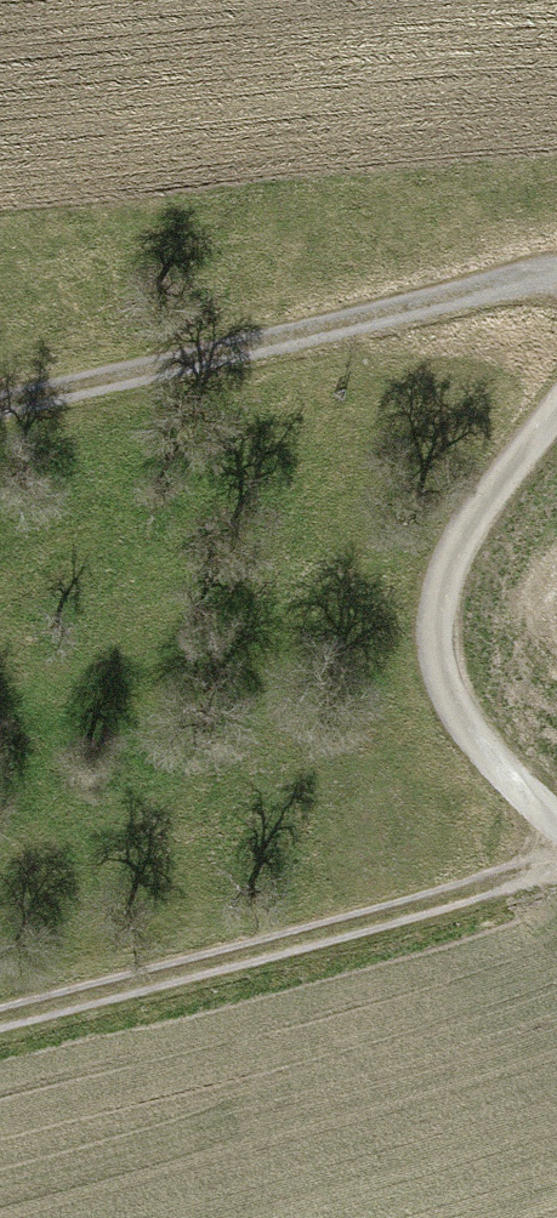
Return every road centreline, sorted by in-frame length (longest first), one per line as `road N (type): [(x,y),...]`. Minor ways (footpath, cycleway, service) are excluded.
road 1 (track): [(0,1022),(505,892),(556,835)]
road 2 (track): [(556,280),(0,412)]
road 3 (track): [(556,823),(470,729),(438,654),(454,567),(556,427)]

